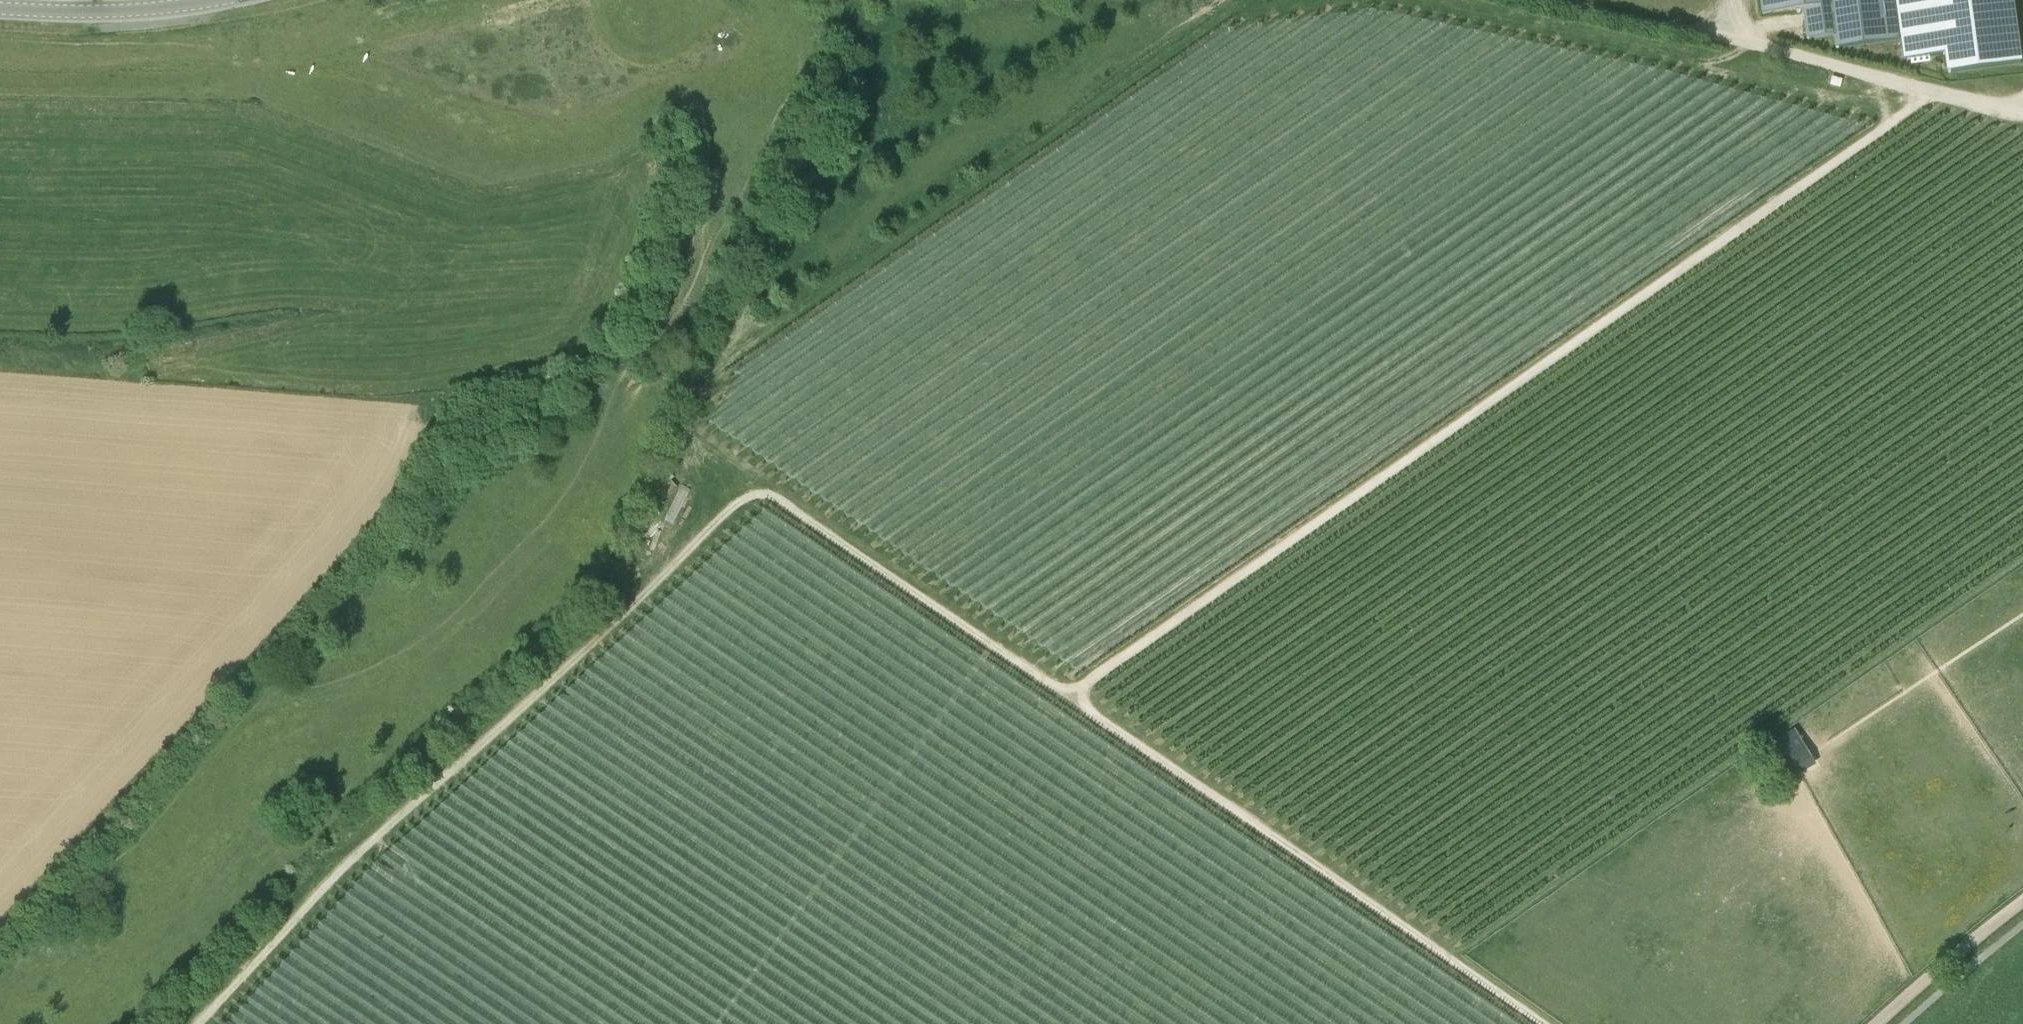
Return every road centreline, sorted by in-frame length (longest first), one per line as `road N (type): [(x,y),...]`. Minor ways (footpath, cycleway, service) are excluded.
road 1 (track): [(194,1023),(323,887),(754,496),(780,501),(1034,673),(1064,676),(1946,94)]
road 2 (track): [(1044,676),(1545,1023)]
road 3 (track): [(2022,112),(1547,0)]
road 4 (tertiary): [(0,9),(117,11),(214,0)]
road 5 (track): [(2022,901),(1876,1023)]

